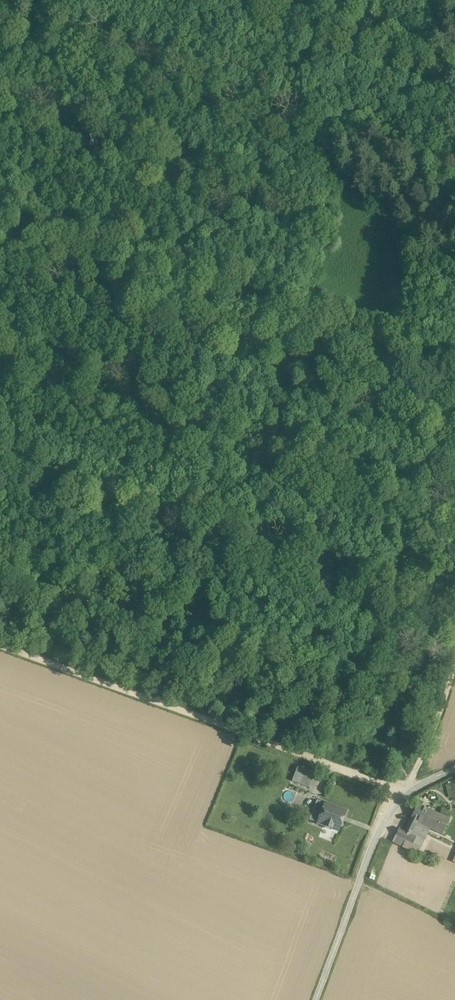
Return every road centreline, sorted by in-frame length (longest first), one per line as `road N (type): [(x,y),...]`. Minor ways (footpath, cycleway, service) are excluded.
road 1 (track): [(454,400),(372,691),(0,567)]
road 2 (track): [(0,219),(454,385)]
road 3 (track): [(0,641),(408,790)]
road 4 (unclassified): [(317,999),(387,816),(408,790),(454,770)]
road 5 (track): [(454,657),(408,790)]

